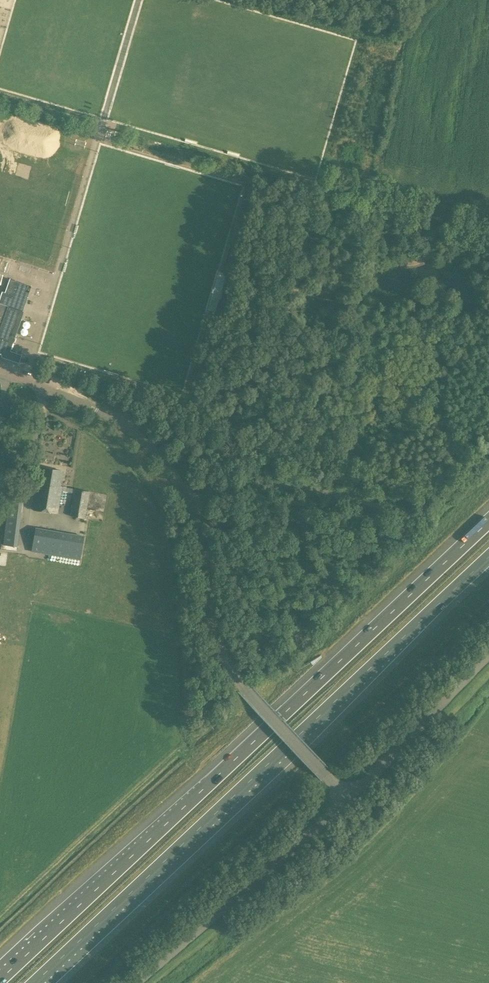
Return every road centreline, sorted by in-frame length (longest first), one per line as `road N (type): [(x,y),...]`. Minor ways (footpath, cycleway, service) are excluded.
road 1 (motorway): [(488,519),(0,980)]
road 2 (motorway): [(36,982),(488,556)]
road 3 (unclassified): [(347,798),(243,688),(220,650),(198,519),(168,466),(96,409),(0,372)]
road 4 (unclassified): [(136,982),(347,798)]
road 5 (unclassified): [(488,654),(347,798)]

